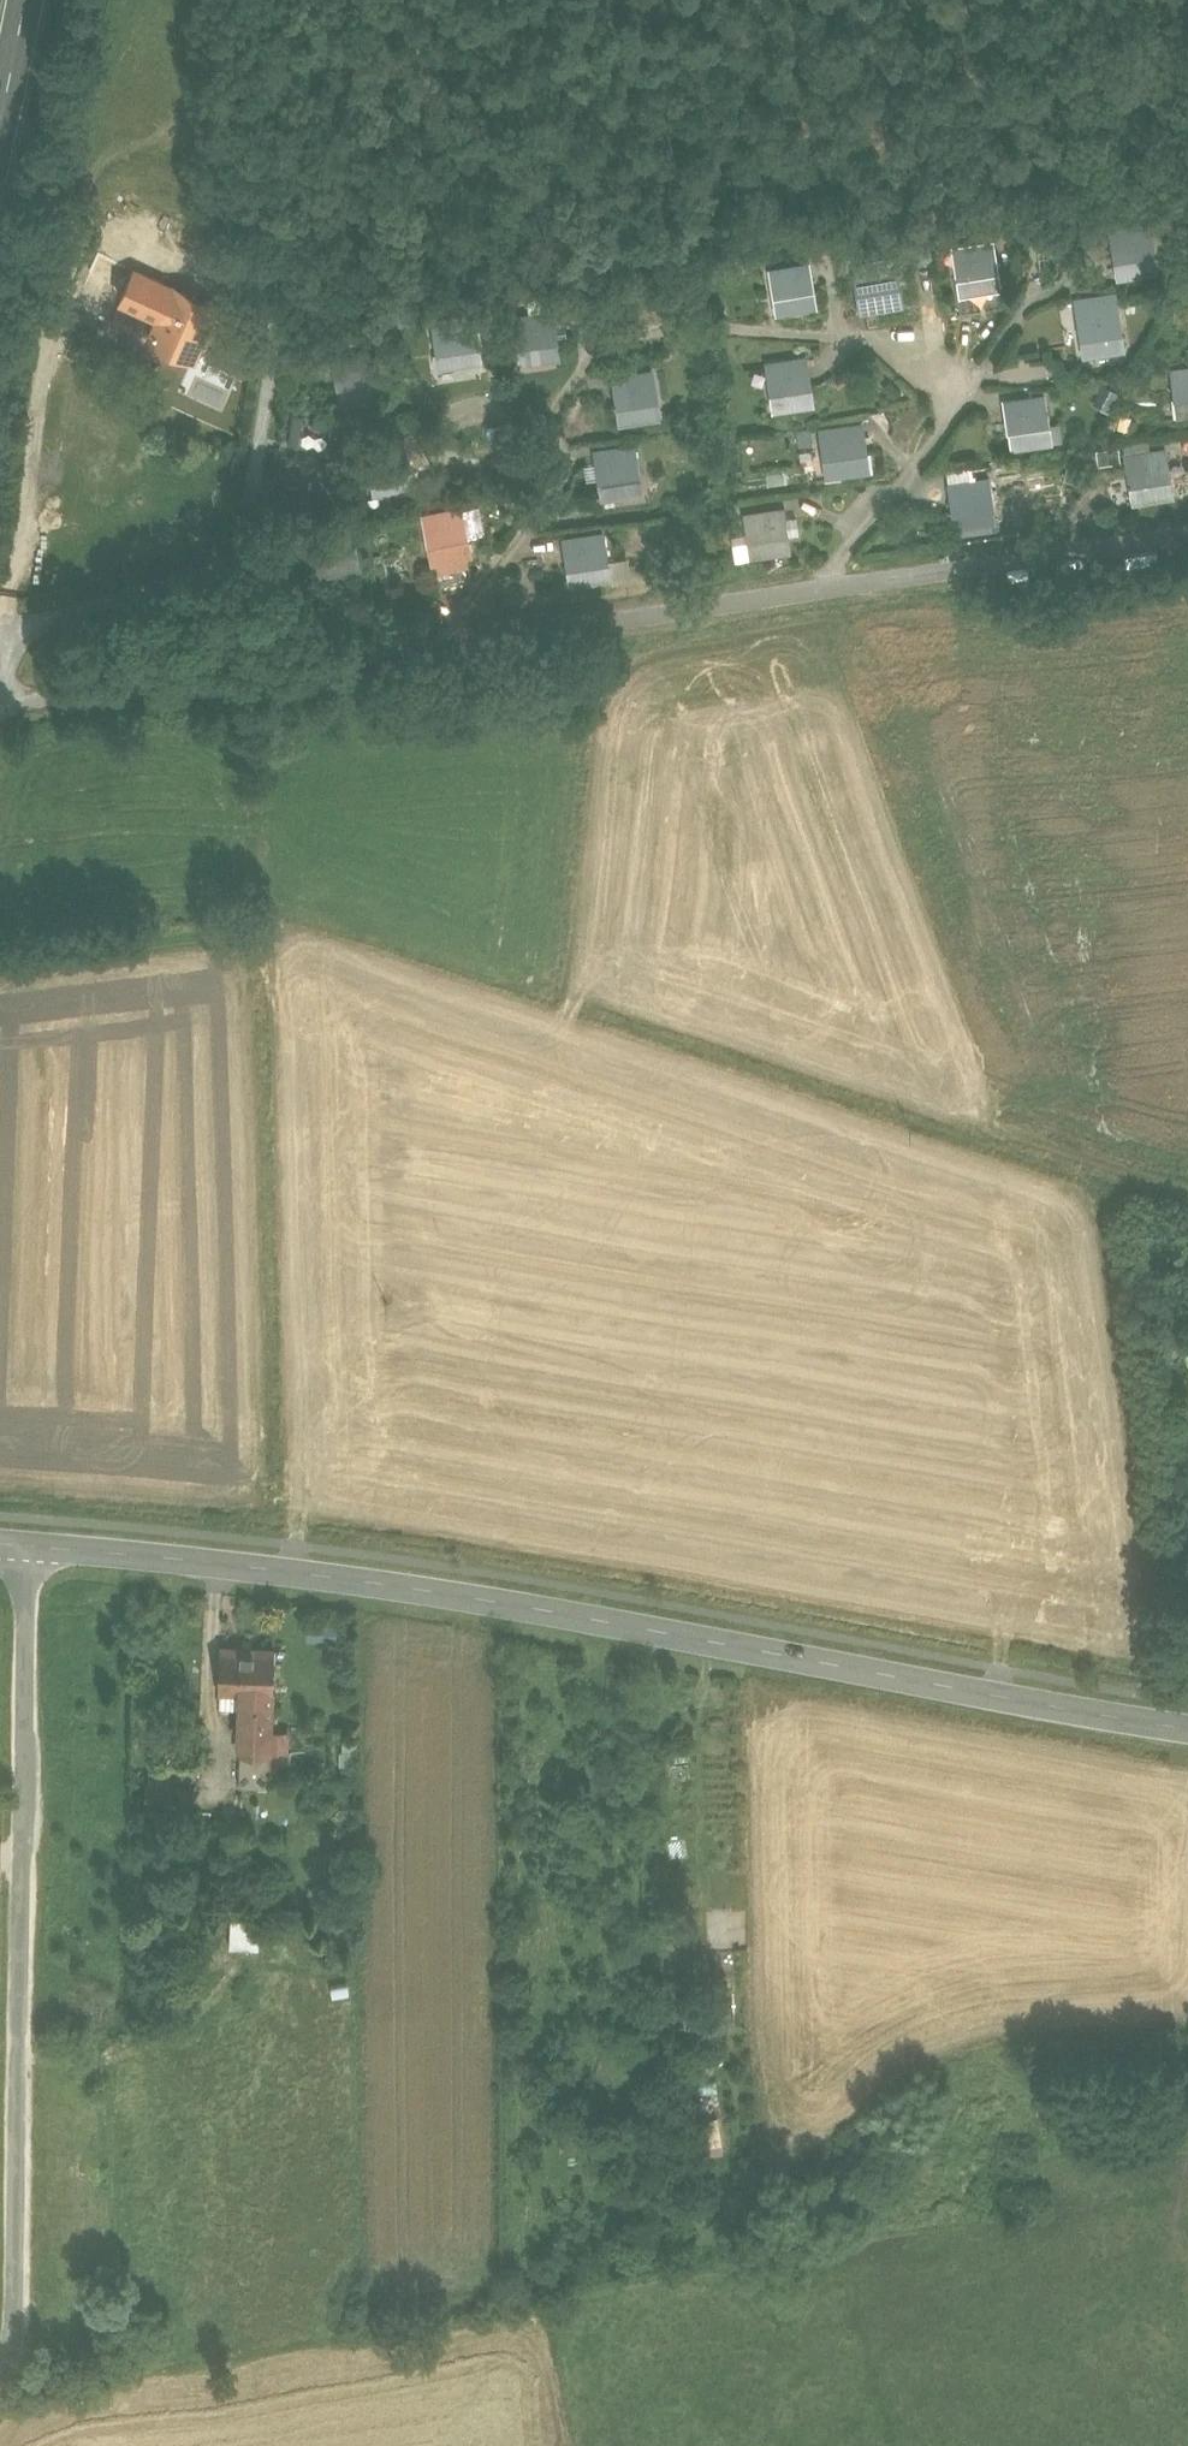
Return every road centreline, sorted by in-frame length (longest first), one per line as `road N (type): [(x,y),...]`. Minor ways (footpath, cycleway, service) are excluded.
road 1 (tertiary): [(33,1540),(386,1580),(1187,1730)]
road 2 (unclassified): [(0,2377),(12,2325),(33,1540)]
road 3 (residential): [(956,399),(876,326),(715,312),(615,322),(595,334),(545,408)]
road 4 (residential): [(16,624),(242,549),(285,324)]
road 5 (residential): [(0,699),(459,643)]
road 6 (residential): [(822,586),(1187,529)]
road 7 (residential): [(459,643),(822,586)]
road 8 (residential): [(545,408),(565,474),(476,593),(459,643)]
road 9 (residential): [(822,586),(956,399)]
road 10 (residential): [(115,224),(257,283),(285,324)]
road 11 (residential): [(956,399),(1029,289)]

